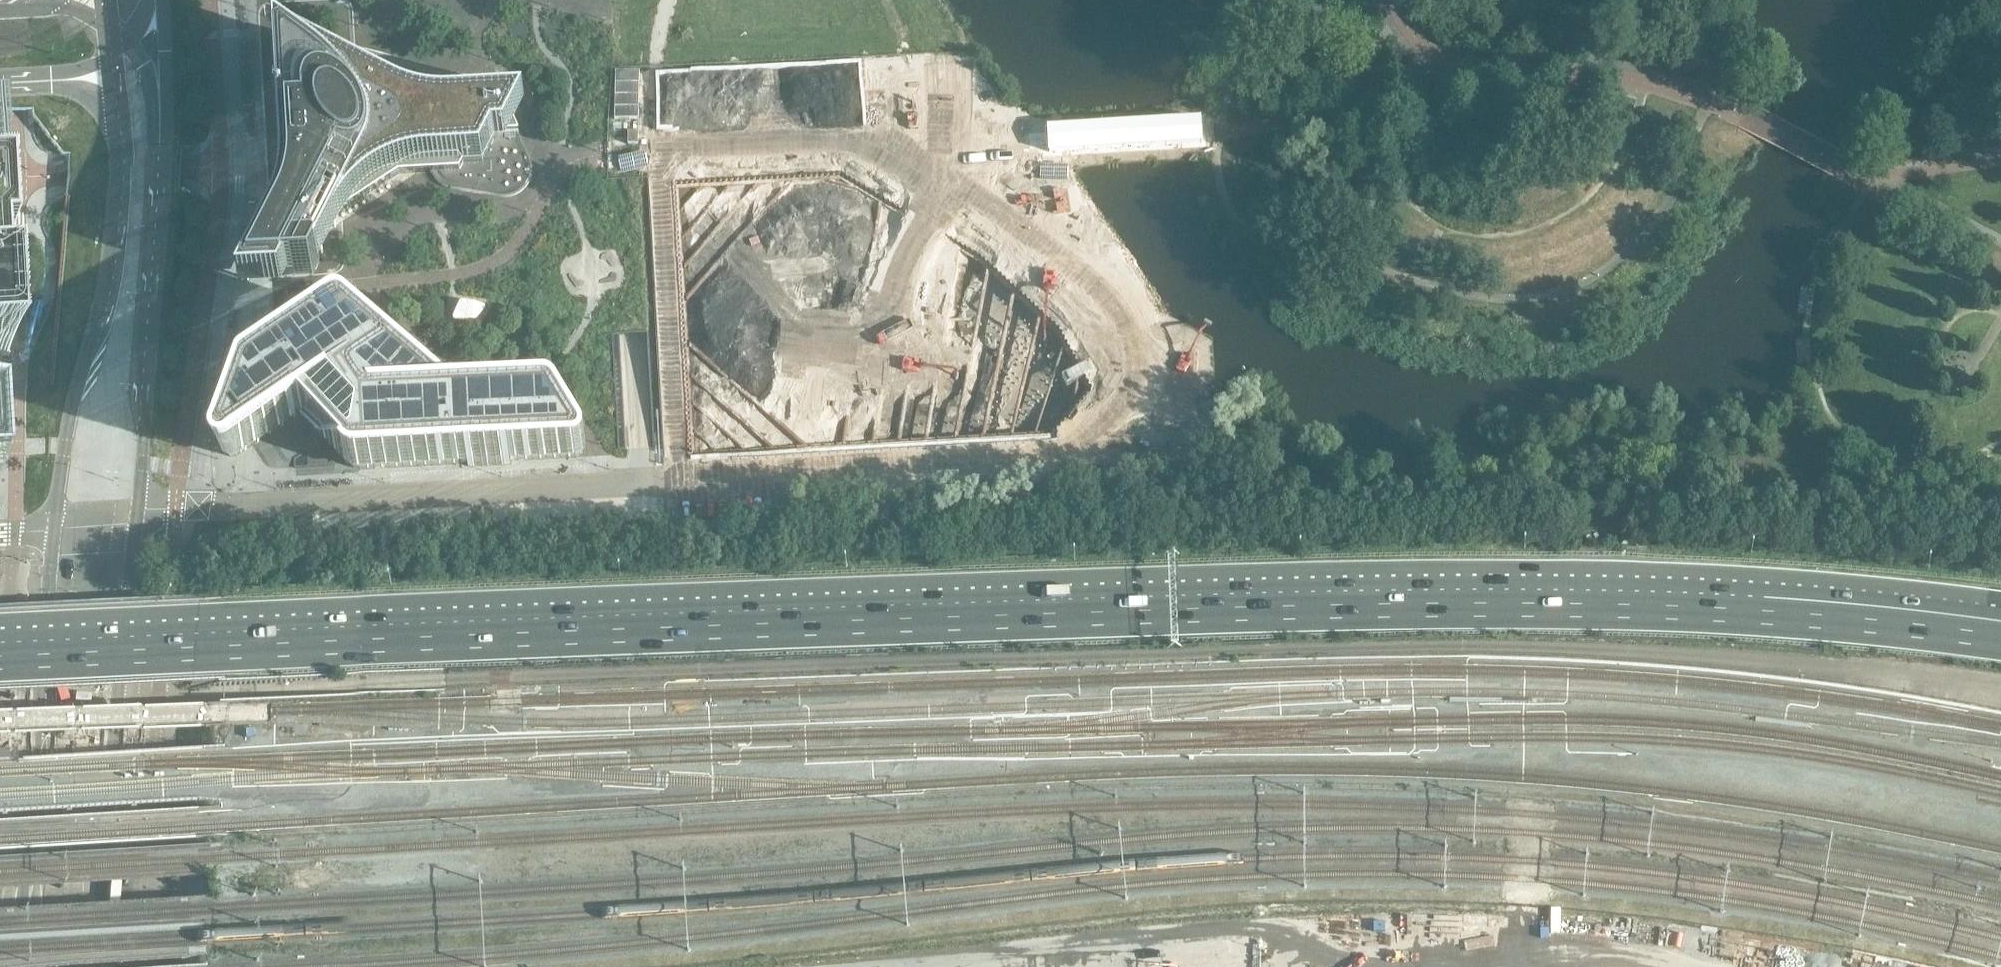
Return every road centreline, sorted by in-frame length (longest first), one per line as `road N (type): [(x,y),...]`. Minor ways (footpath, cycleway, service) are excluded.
road 1 (motorway): [(2000,634),(1763,609),(1559,603),(0,656)]
road 2 (secondary): [(116,75),(123,148),(118,239),(110,294),(76,396),(55,530),(17,966)]
road 3 (secondary): [(95,966),(143,465),(161,89)]

